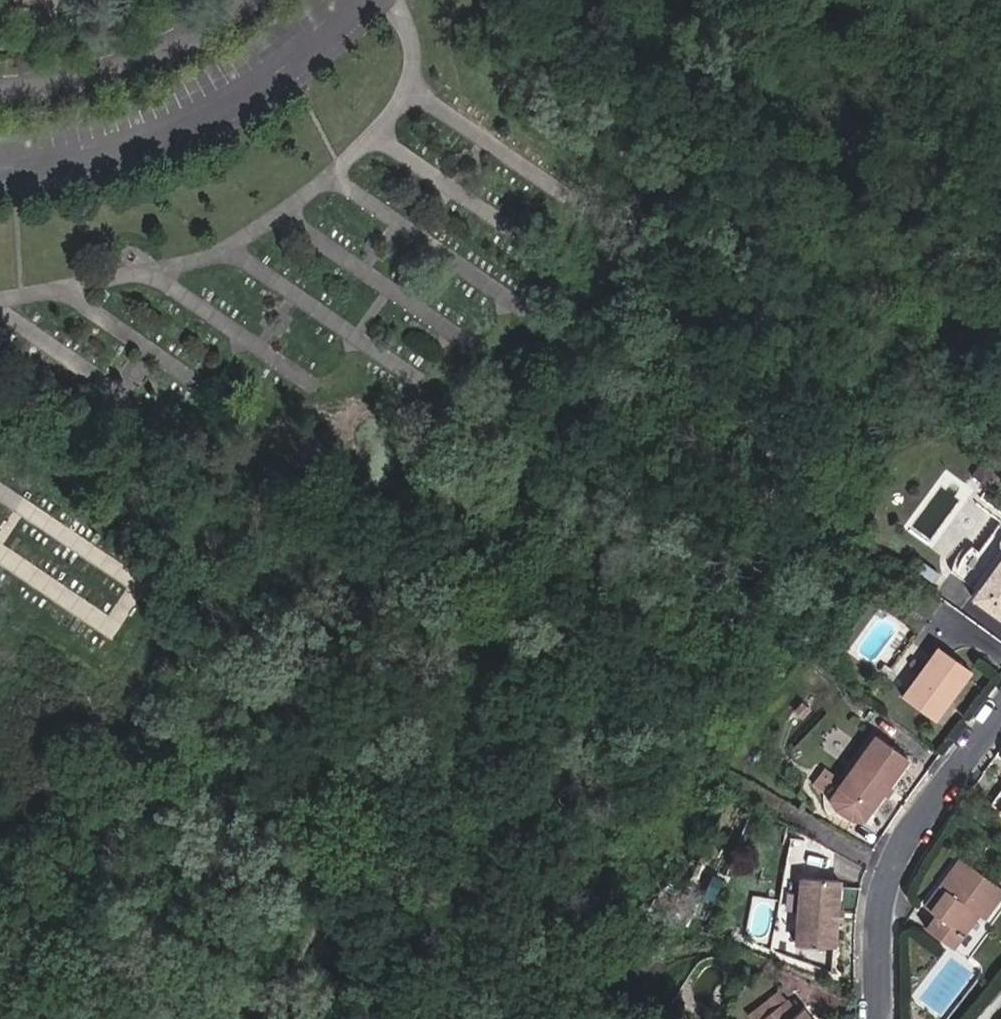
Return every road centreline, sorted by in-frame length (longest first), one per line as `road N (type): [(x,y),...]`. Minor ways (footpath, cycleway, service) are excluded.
road 1 (residential): [(1000,706),(888,867),(873,1018)]

